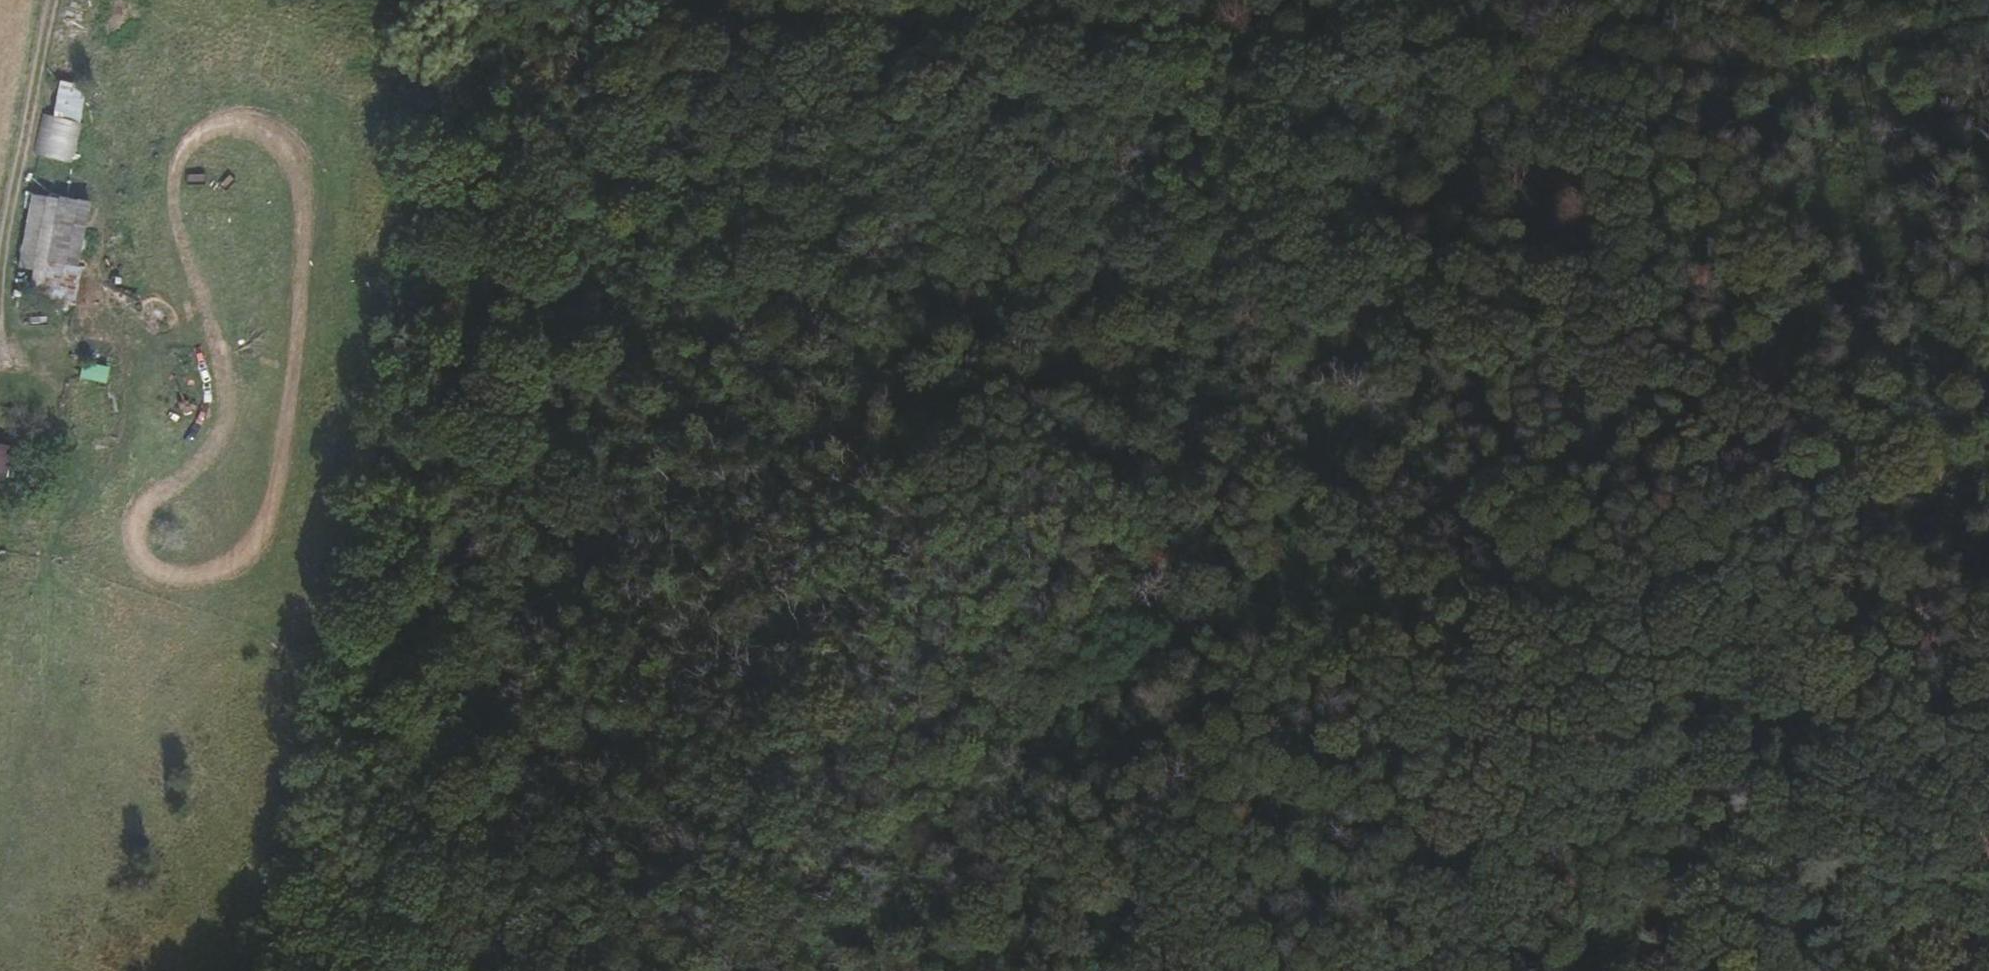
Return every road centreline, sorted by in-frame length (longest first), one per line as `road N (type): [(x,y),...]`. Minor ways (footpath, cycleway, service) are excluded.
road 1 (track): [(1988,24),(1863,50),(1733,63),(866,61),(620,0)]
road 2 (track): [(51,0),(0,293)]

